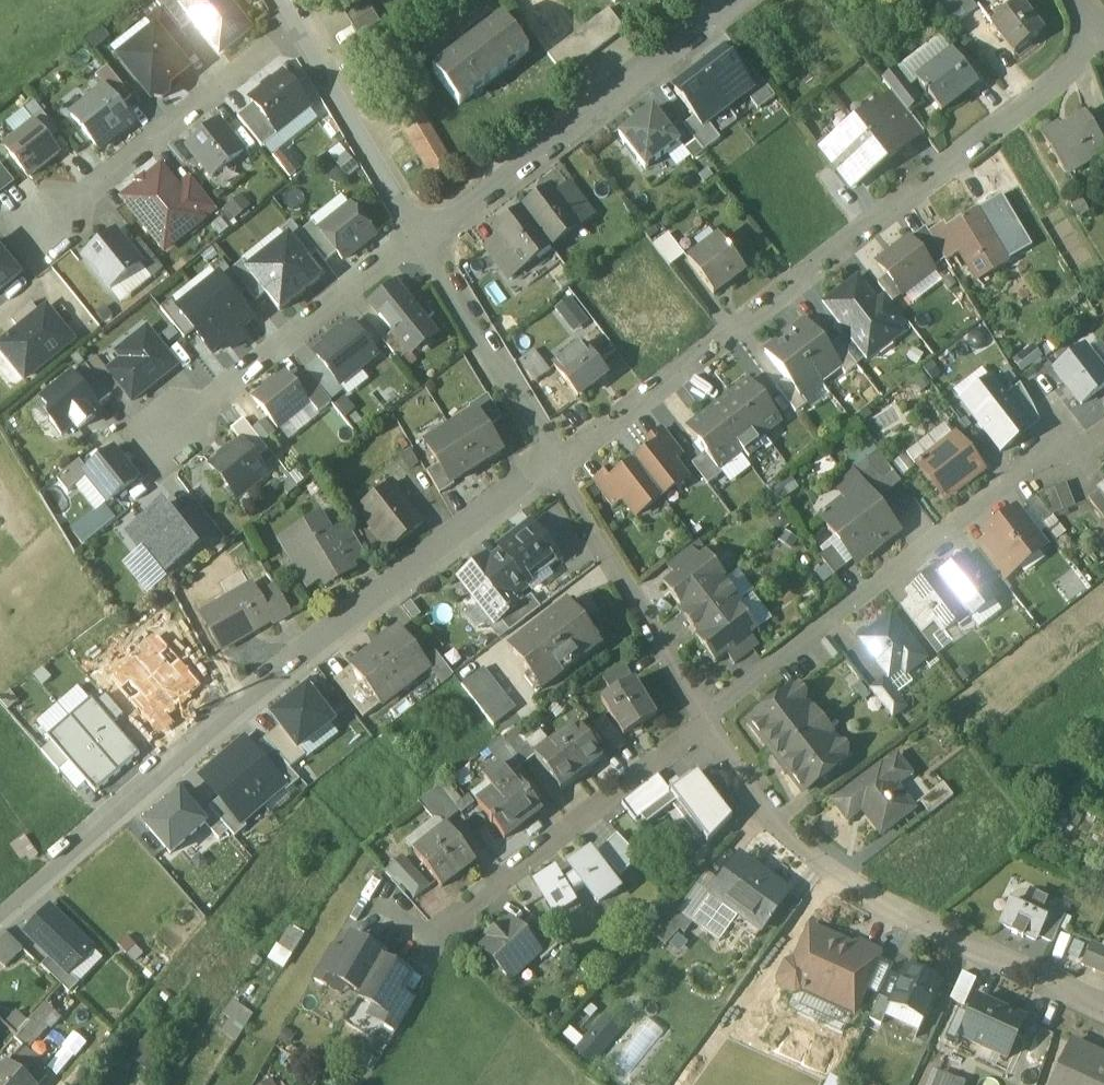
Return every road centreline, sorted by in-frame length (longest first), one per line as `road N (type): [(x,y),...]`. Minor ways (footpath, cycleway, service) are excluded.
road 1 (residential): [(0,914),(233,719),(557,471)]
road 2 (residential): [(557,471),(1067,73),(1100,31)]
road 3 (residential): [(704,722),(752,803),(821,866),(887,910),(1103,1003)]
road 4 (residential): [(704,722),(1067,444)]
road 5 (residential): [(721,16),(425,239)]
road 6 (residential): [(443,927),(704,722)]
road 7 (residential): [(176,434),(425,239)]
road 8 (residential): [(49,228),(296,33)]
road 9 (residential): [(557,471),(704,722)]
road 10 (residential): [(557,471),(425,239)]
road 11 (residential): [(425,239),(296,33)]

